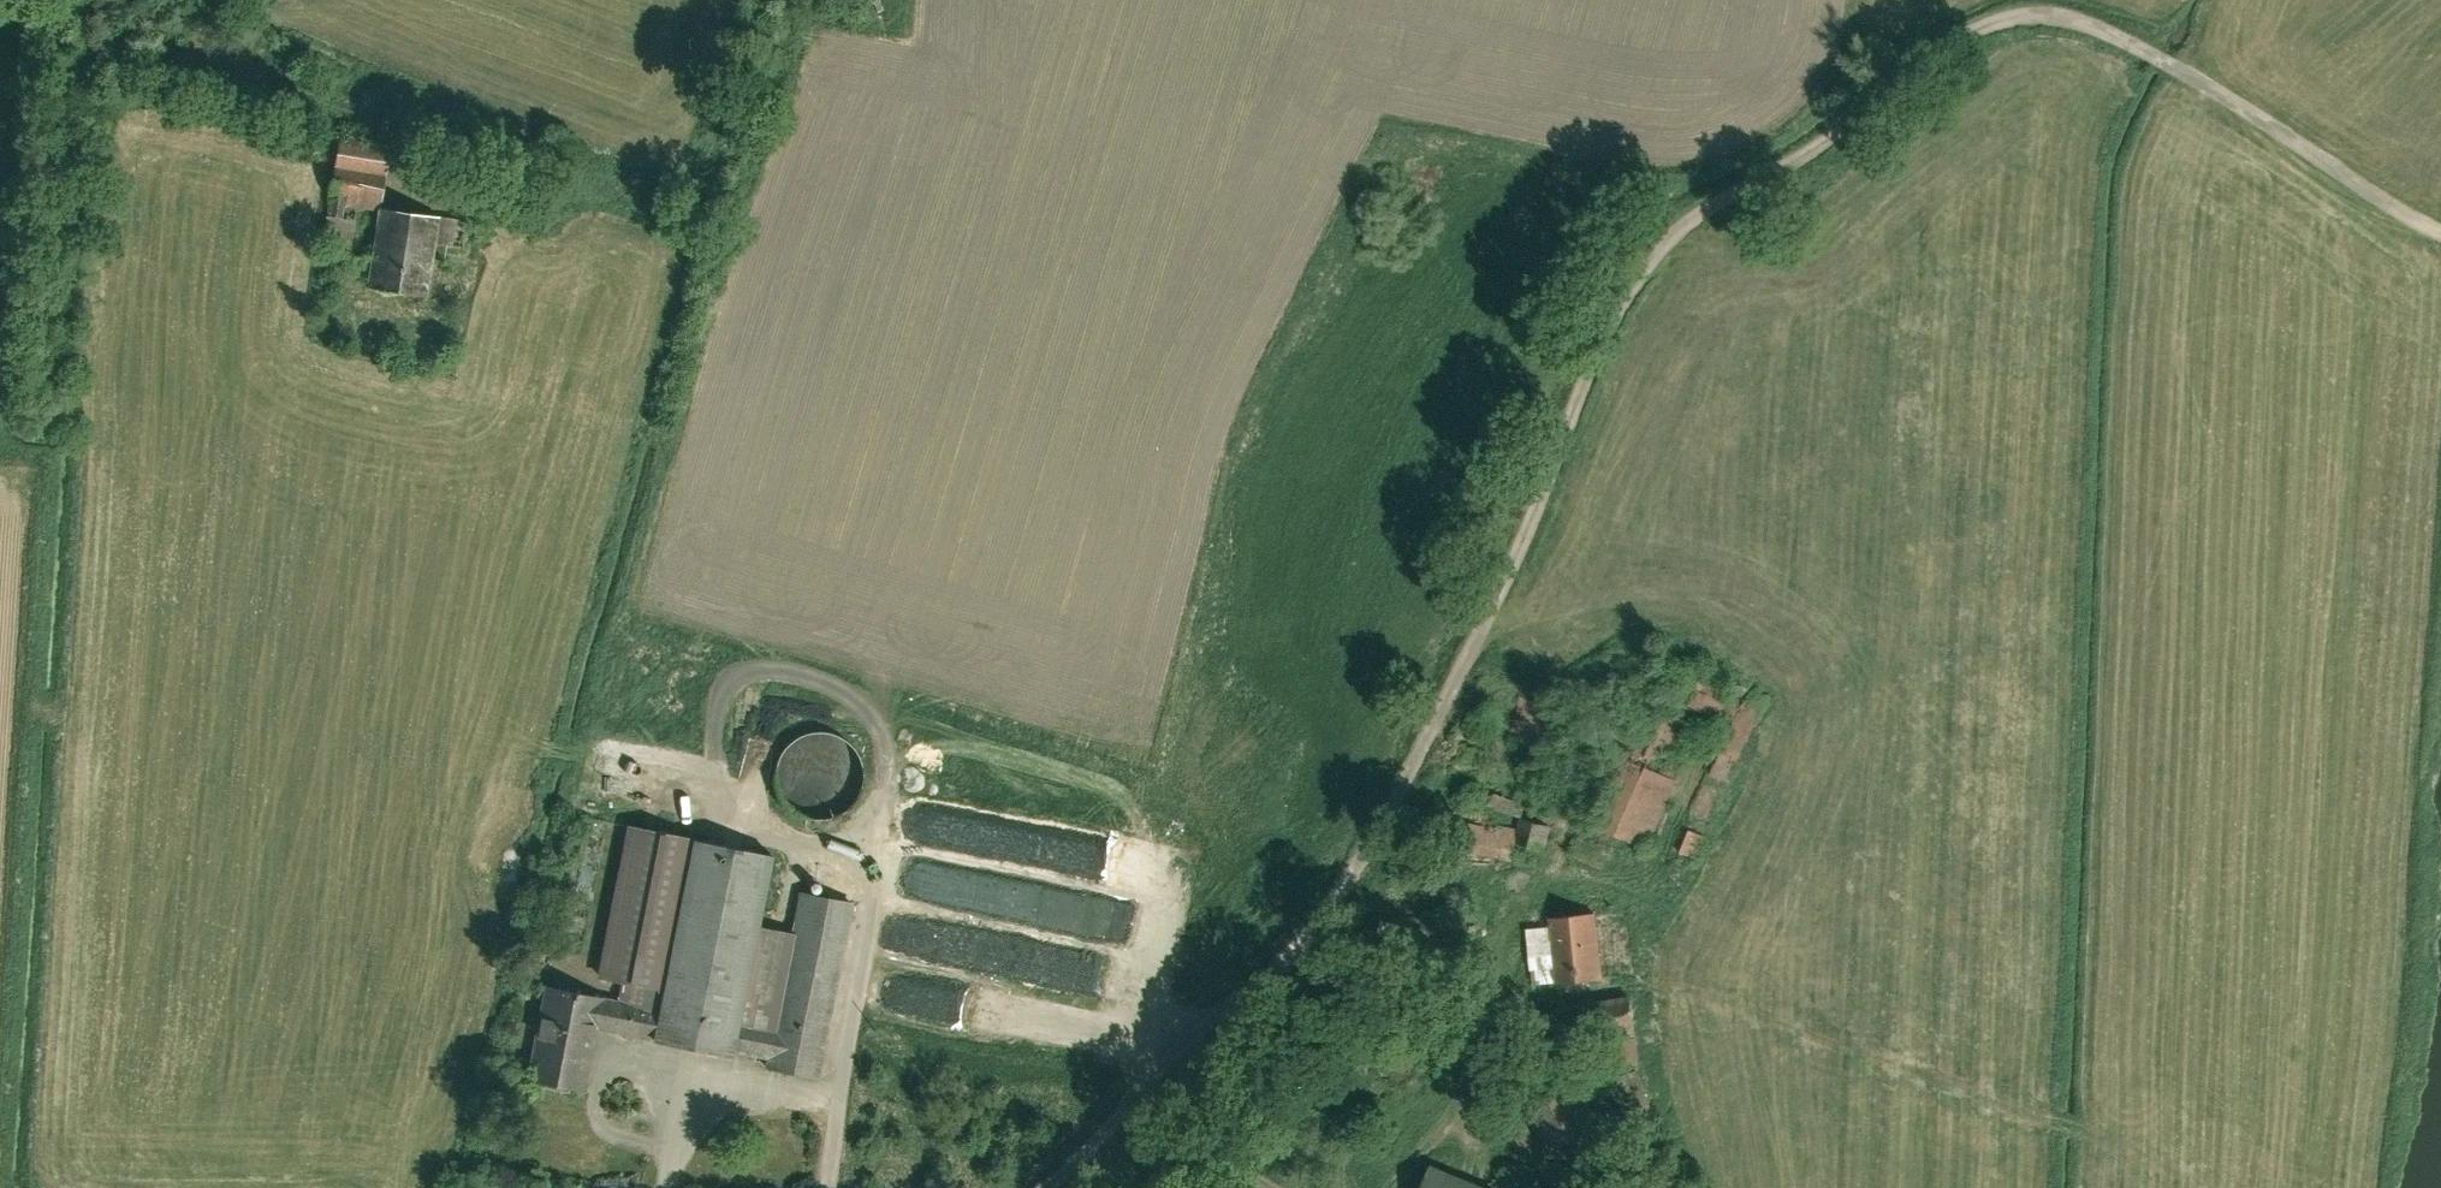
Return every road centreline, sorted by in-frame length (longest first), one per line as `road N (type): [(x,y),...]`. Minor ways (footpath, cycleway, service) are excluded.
road 1 (track): [(1037,1187),(1315,929),(1483,624),(1656,234),(1828,134),(1988,23),(2044,11),(2140,45),(2440,228)]
road 2 (residential): [(592,719),(727,187),(382,126),(111,46),(89,23),(86,0)]

